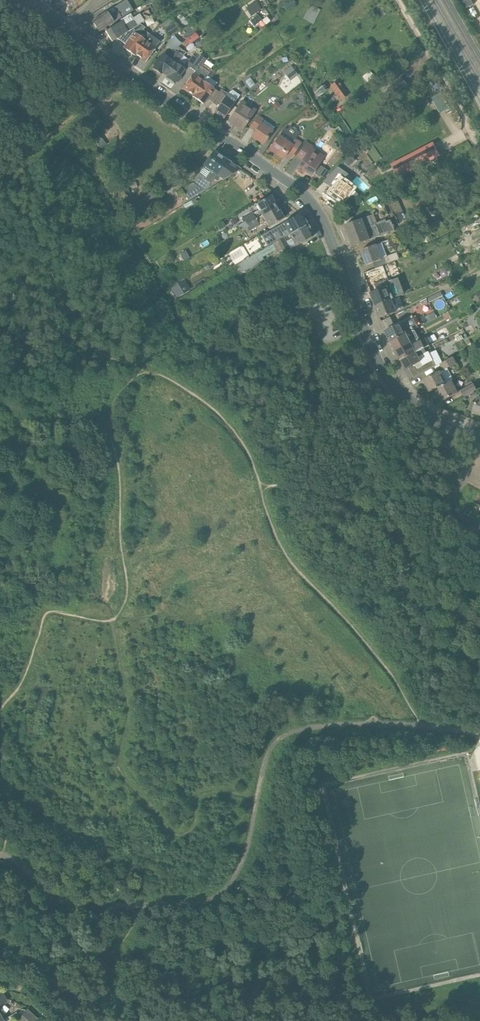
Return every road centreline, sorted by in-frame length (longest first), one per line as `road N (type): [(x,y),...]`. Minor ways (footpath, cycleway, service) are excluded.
road 1 (track): [(419,726),(383,662),(285,553),(256,469),(227,422),(168,377),(77,337),(65,327),(43,263),(23,253),(0,257)]
road 2 (tertiary): [(479,437),(431,419),(389,378),(329,231),(303,193),(27,0)]
road 3 (track): [(0,856),(65,904),(202,901),(239,870),(267,755),(280,738),(369,724),(479,733)]
road 4 (track): [(479,592),(417,559),(377,514),(326,494),(261,484)]
road 5 (track): [(479,147),(397,0)]
road 6 (track): [(114,1017),(106,961),(137,921),(137,905)]

